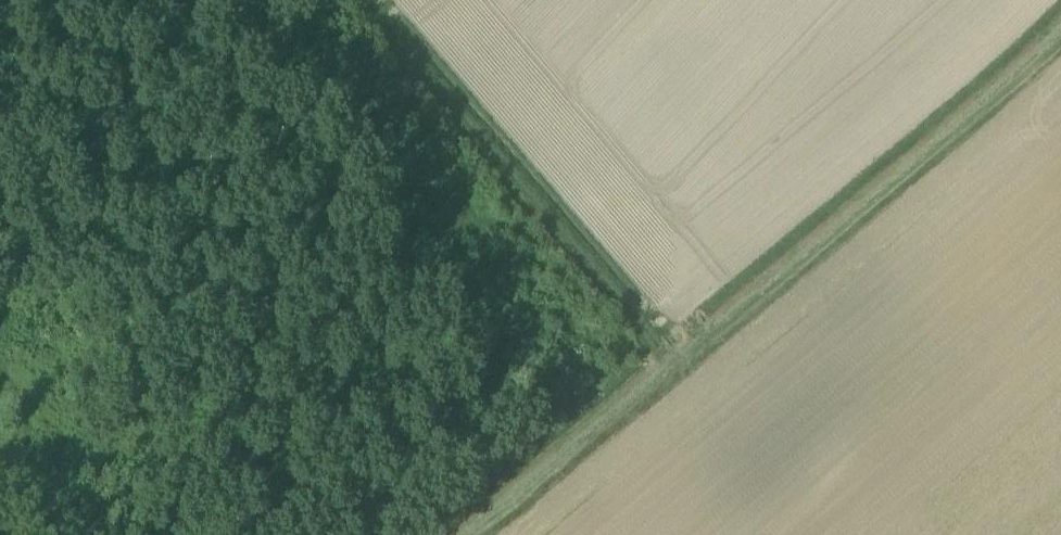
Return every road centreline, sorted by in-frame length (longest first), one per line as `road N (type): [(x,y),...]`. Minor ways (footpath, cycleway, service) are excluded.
road 1 (track): [(1060,41),(482,534)]
road 2 (track): [(669,371),(356,0)]

